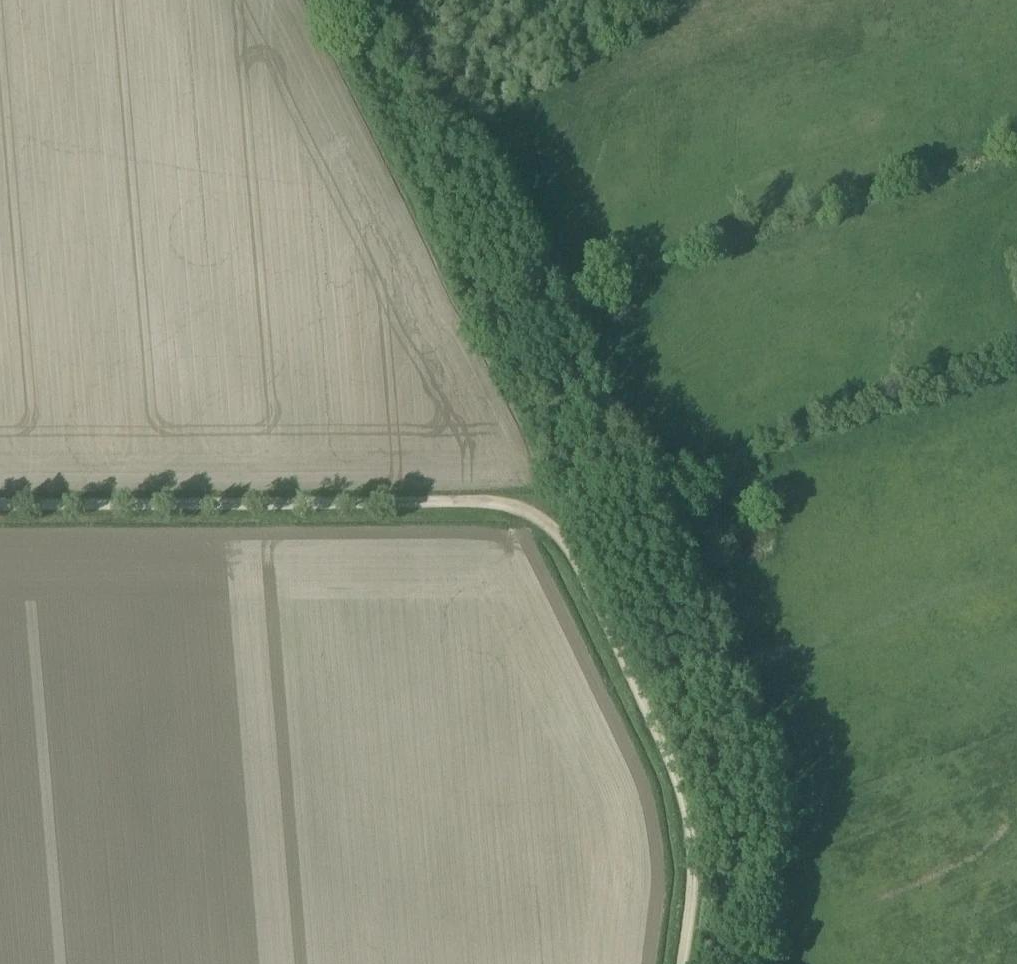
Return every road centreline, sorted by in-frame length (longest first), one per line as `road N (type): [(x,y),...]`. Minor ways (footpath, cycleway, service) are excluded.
road 1 (track): [(691,963),(698,862),(688,806),(625,663),(522,506),(489,499),(0,505)]

